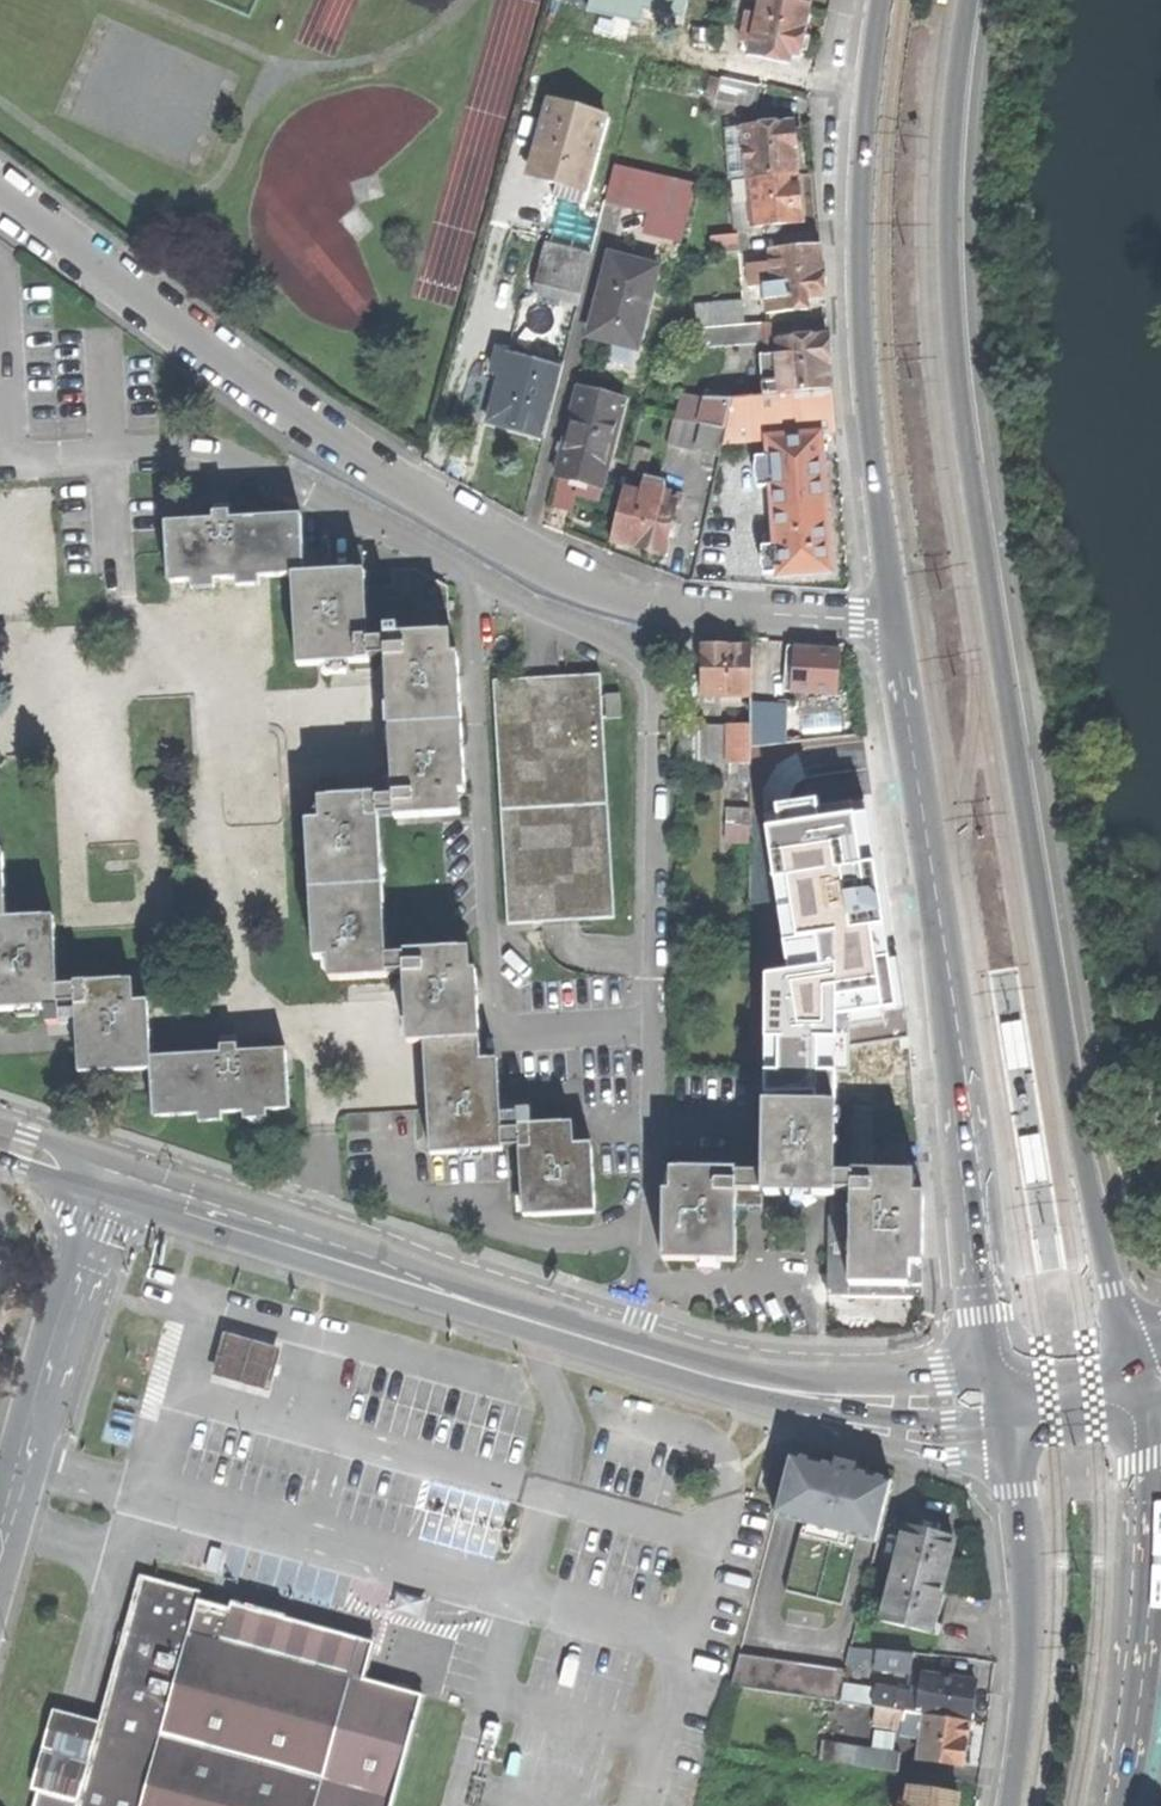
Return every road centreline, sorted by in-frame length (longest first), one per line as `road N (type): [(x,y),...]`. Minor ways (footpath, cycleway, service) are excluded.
road 1 (primary): [(1127,1351),(1074,1112),(955,336),(951,179),(971,0)]
road 2 (residential): [(0,197),(388,477),(529,549),(645,597),(747,617),(896,621)]
road 3 (primary): [(896,621),(996,1372)]
road 4 (secondary): [(119,1178),(756,1389)]
road 5 (primary): [(881,0),(864,140),(861,302),(896,621)]
road 6 (residential): [(119,1178),(0,1560)]
road 7 (primary): [(1113,1805),(1132,1691),(1147,1455)]
road 8 (primary): [(1017,1478),(1030,1605),(1009,1805)]
road 9 (secondary): [(996,1372),(756,1389)]
road 10 (secondary): [(811,1409),(842,1430),(989,1459),(1017,1478)]
road 11 (secondary): [(811,1409),(936,1418),(1004,1413)]
road 12 (secondary): [(1004,1413),(1139,1400)]
road 13 (secondary): [(1127,1351),(996,1372)]
road 14 (secondary): [(0,1140),(119,1178)]

